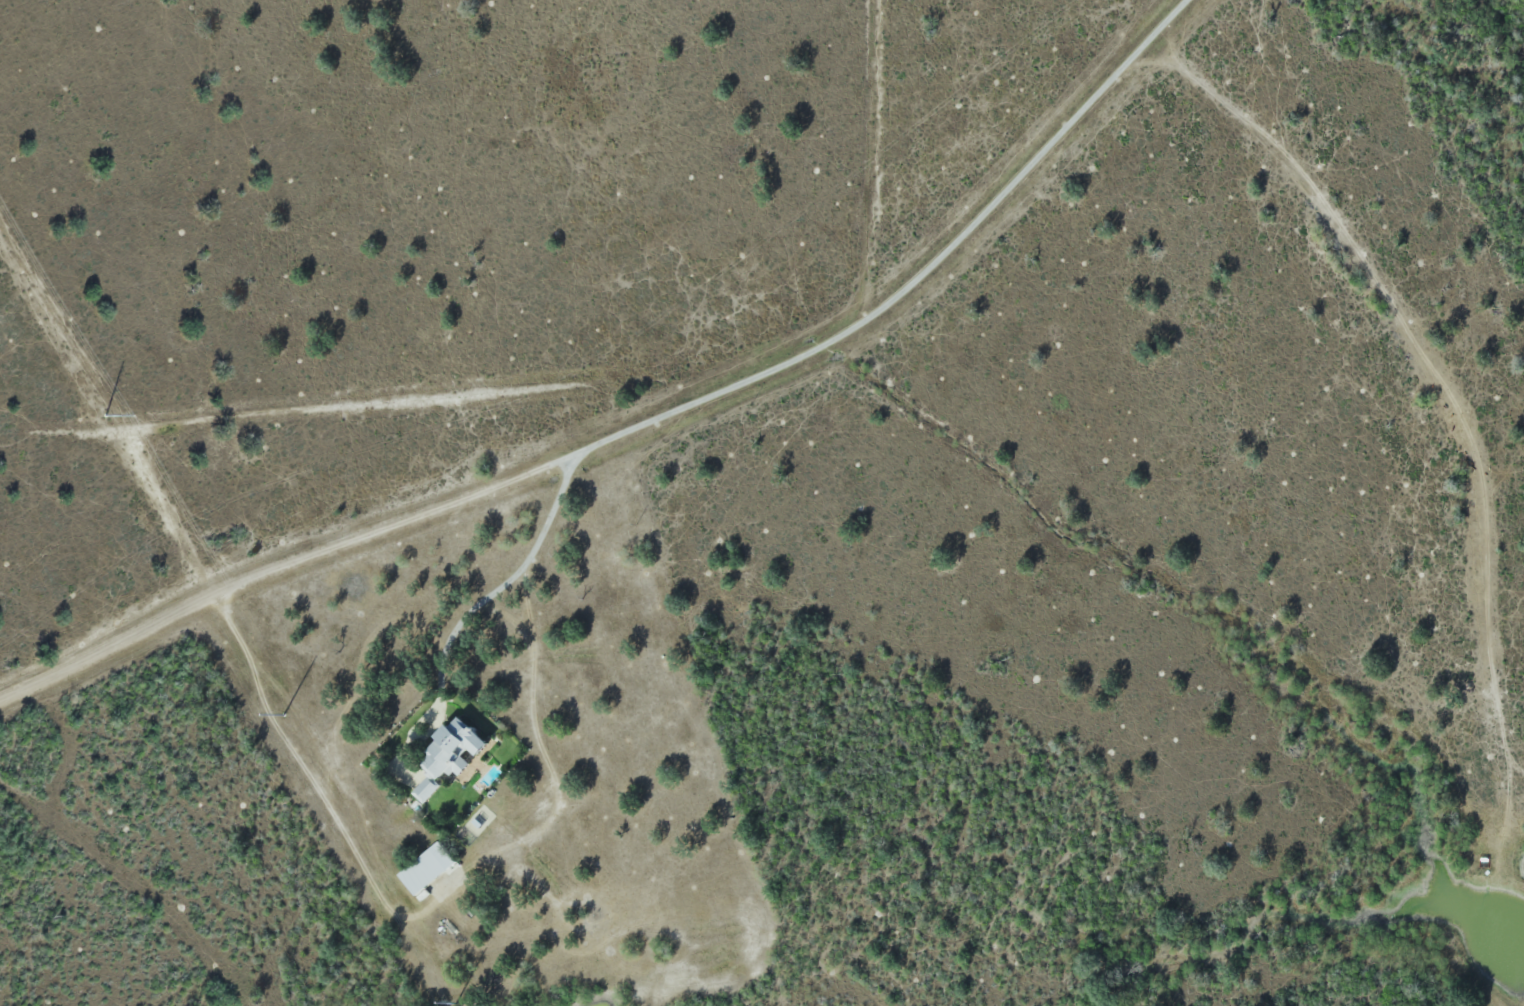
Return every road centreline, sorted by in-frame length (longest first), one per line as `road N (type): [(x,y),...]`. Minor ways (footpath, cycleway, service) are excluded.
road 1 (track): [(0,698),(192,607),(860,327),(1190,0)]

